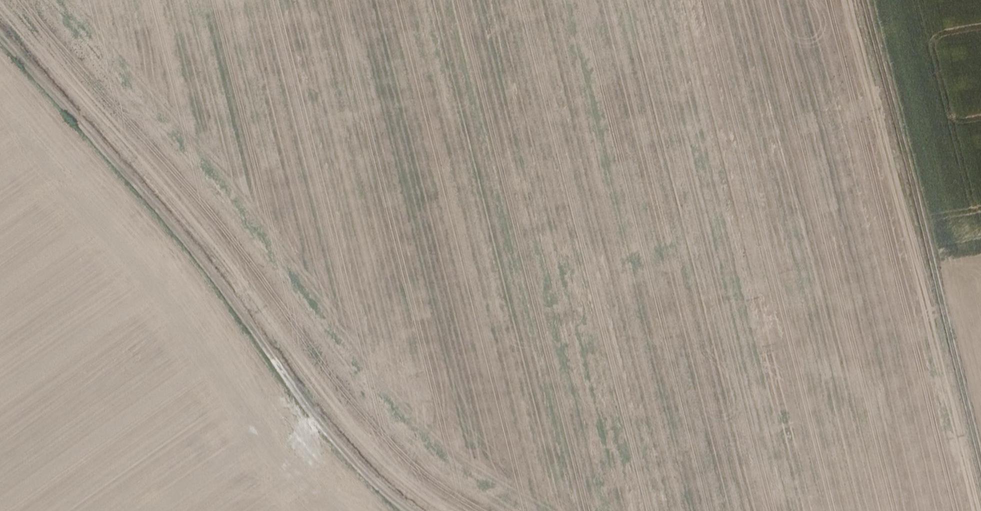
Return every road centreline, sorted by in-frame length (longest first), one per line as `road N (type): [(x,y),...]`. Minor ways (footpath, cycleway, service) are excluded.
road 1 (track): [(405,510),(313,420),(151,203),(0,37)]
road 2 (track): [(869,0),(980,444)]

